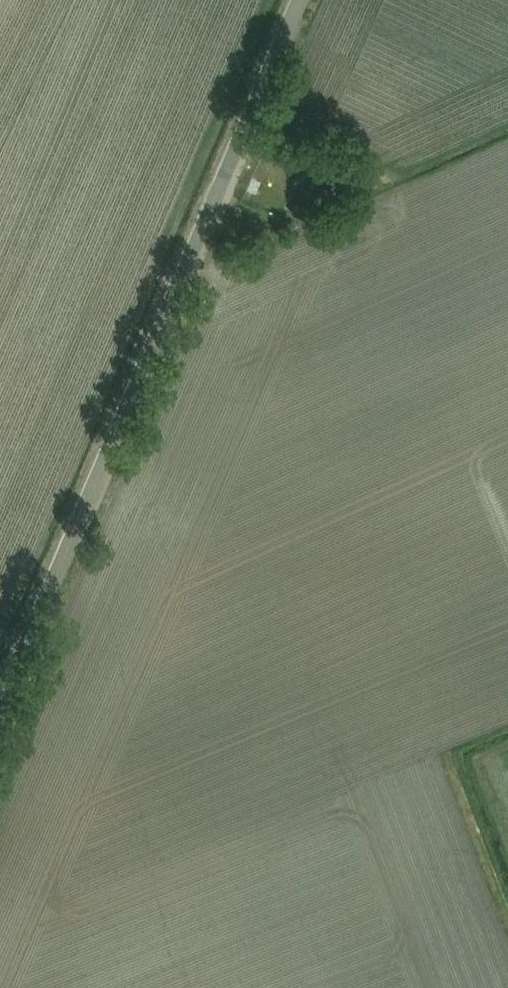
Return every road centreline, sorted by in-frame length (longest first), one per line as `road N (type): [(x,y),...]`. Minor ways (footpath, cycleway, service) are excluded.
road 1 (unclassified): [(0,710),(301,0)]

